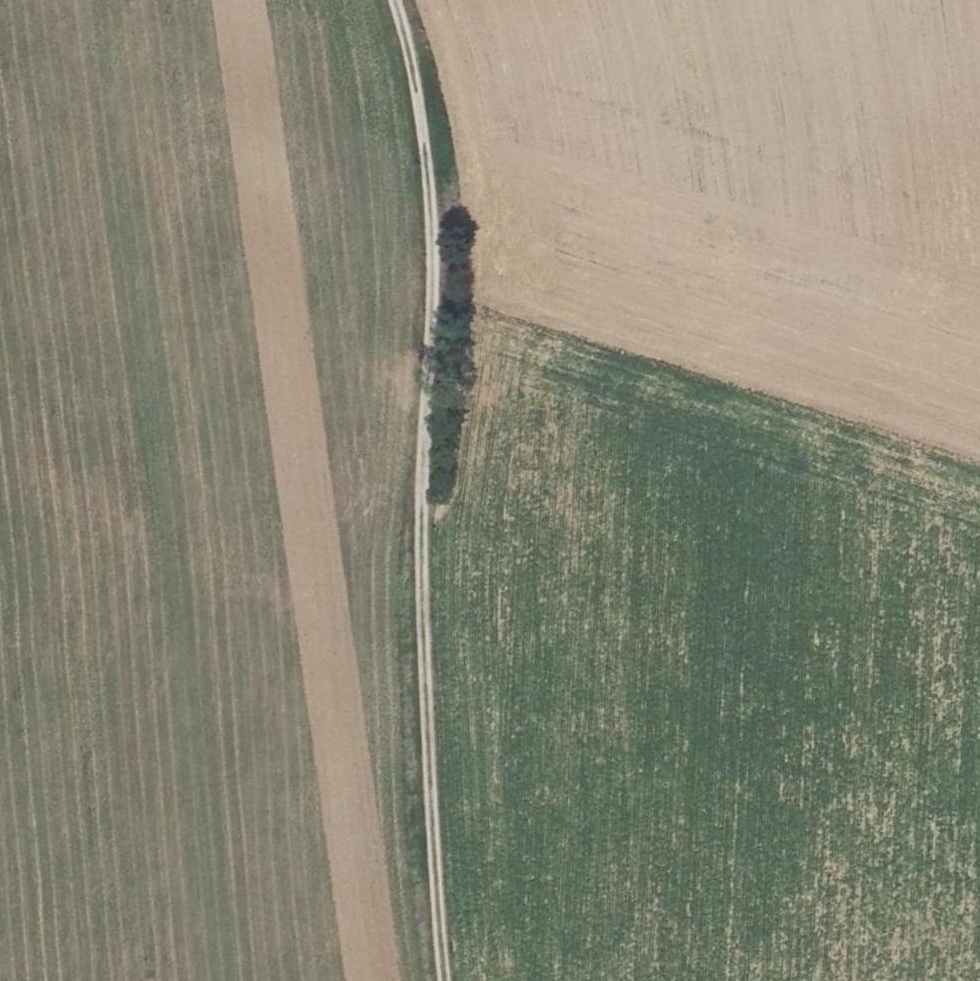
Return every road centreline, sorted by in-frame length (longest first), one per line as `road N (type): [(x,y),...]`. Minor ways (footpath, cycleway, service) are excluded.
road 1 (track): [(395,0),(429,204),(422,604),(446,980)]

